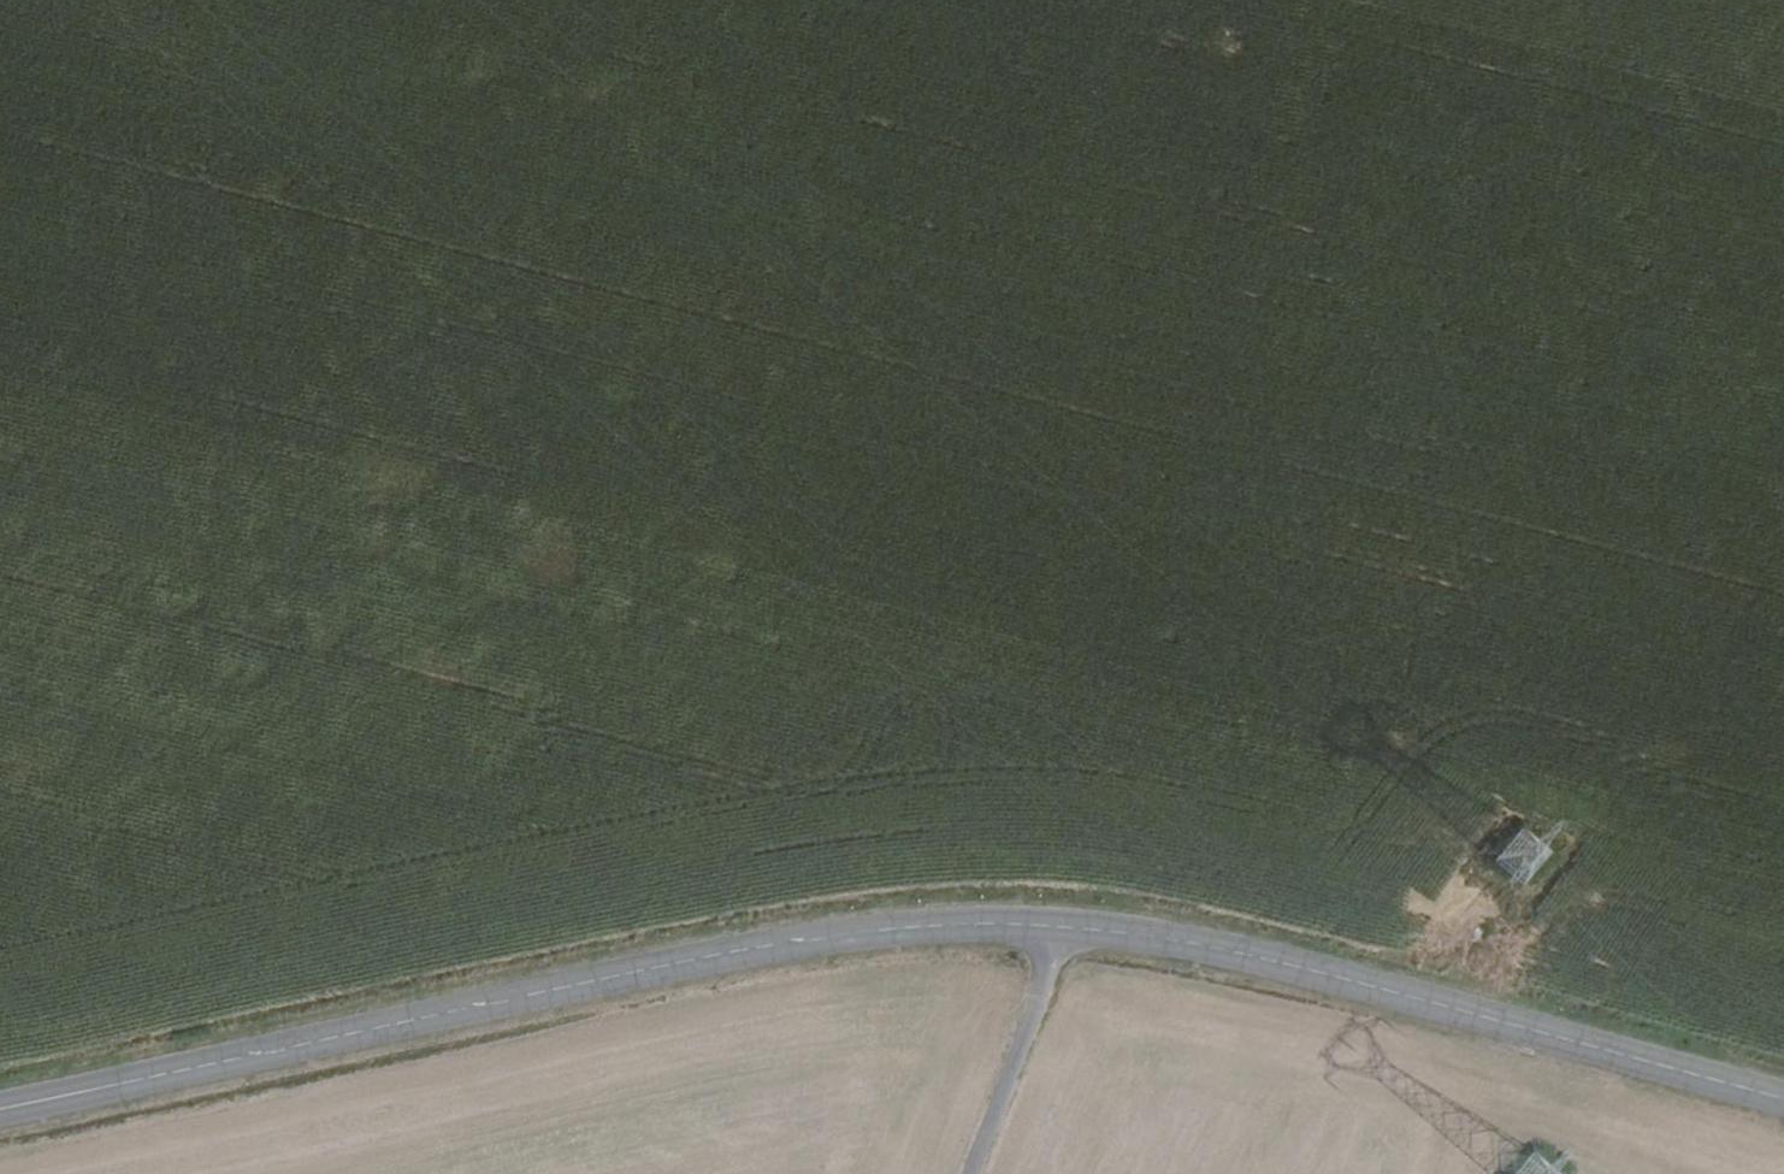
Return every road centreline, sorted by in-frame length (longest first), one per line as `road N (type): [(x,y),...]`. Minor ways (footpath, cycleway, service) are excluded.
road 1 (tertiary): [(0,1112),(901,929),(1020,927),(1072,935)]
road 2 (tertiary): [(1072,935),(1221,955),(1783,1103)]
road 3 (unclassified): [(1072,935),(1030,992),(964,1173)]

